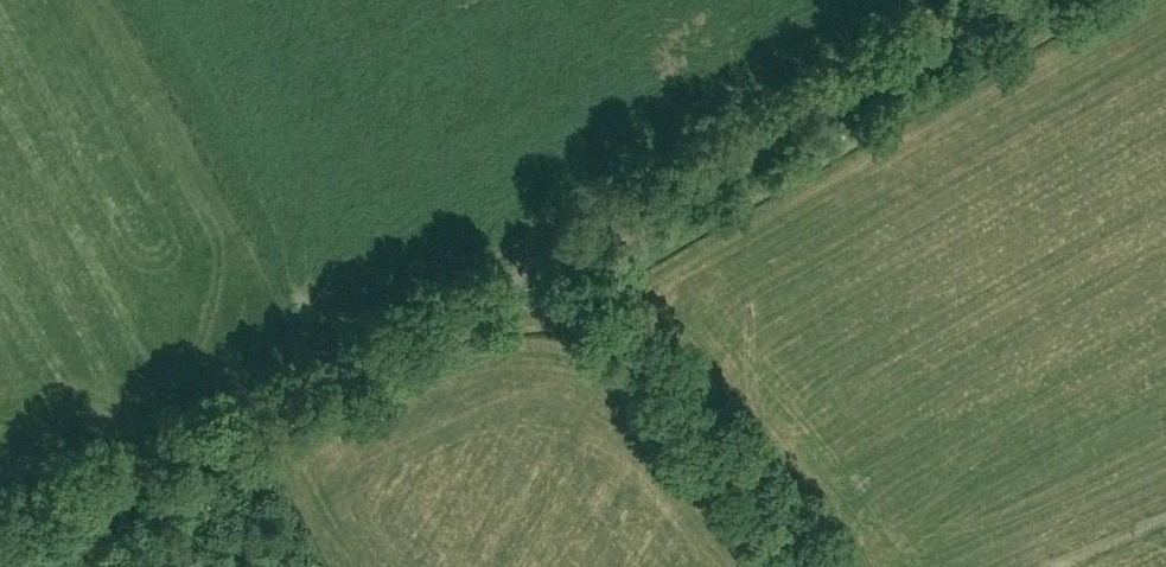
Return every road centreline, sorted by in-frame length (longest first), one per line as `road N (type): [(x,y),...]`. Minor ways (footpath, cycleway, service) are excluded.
road 1 (unclassified): [(453,297),(975,0)]
road 2 (unclassified): [(0,541),(453,297)]
road 3 (unclassified): [(830,566),(679,373),(619,315),(545,295),(453,297)]

